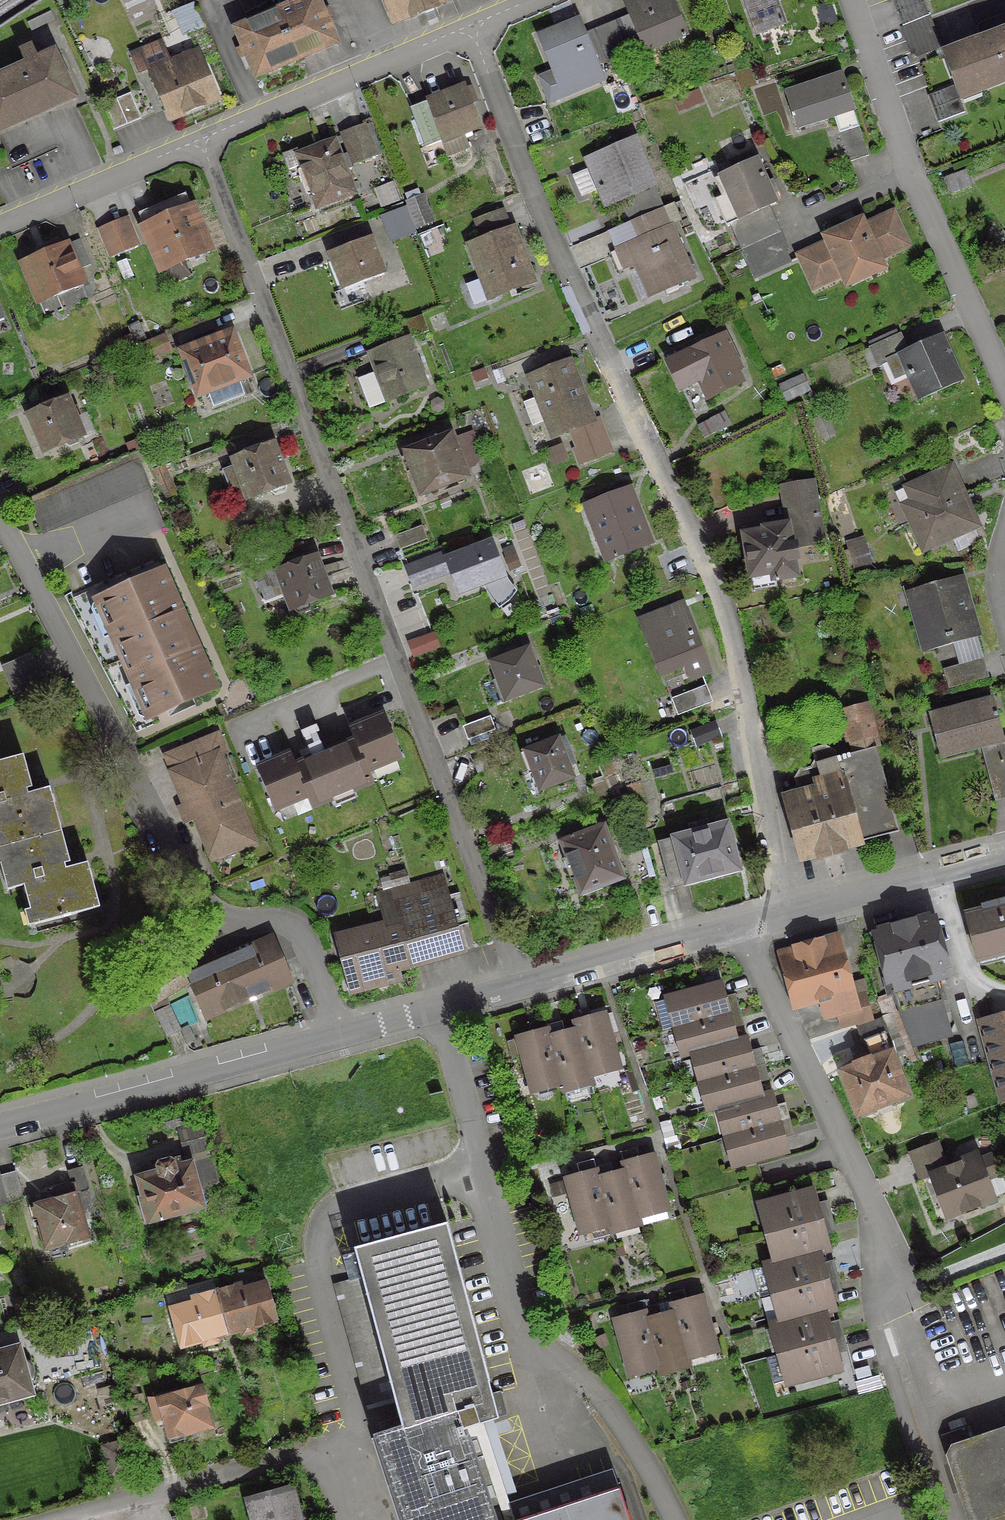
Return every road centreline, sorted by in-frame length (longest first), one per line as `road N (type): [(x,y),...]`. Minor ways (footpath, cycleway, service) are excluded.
road 1 (residential): [(467,38),(547,255),(709,594),(733,671),(783,925)]
road 2 (residential): [(196,152),(510,992)]
road 3 (residential): [(0,1126),(510,992)]
road 4 (residential): [(838,0),(932,247),(1004,405)]
road 5 (residential): [(740,938),(865,1214),(876,1341)]
road 6 (residential): [(196,152),(467,38)]
road 7 (residential): [(82,1519),(313,1460)]
road 8 (residential): [(510,992),(740,938)]
road 9 (residential): [(783,925),(1004,864)]
road 10 (residential): [(0,232),(196,152)]
road 11 (residential): [(1004,530),(993,584),(1004,653)]

